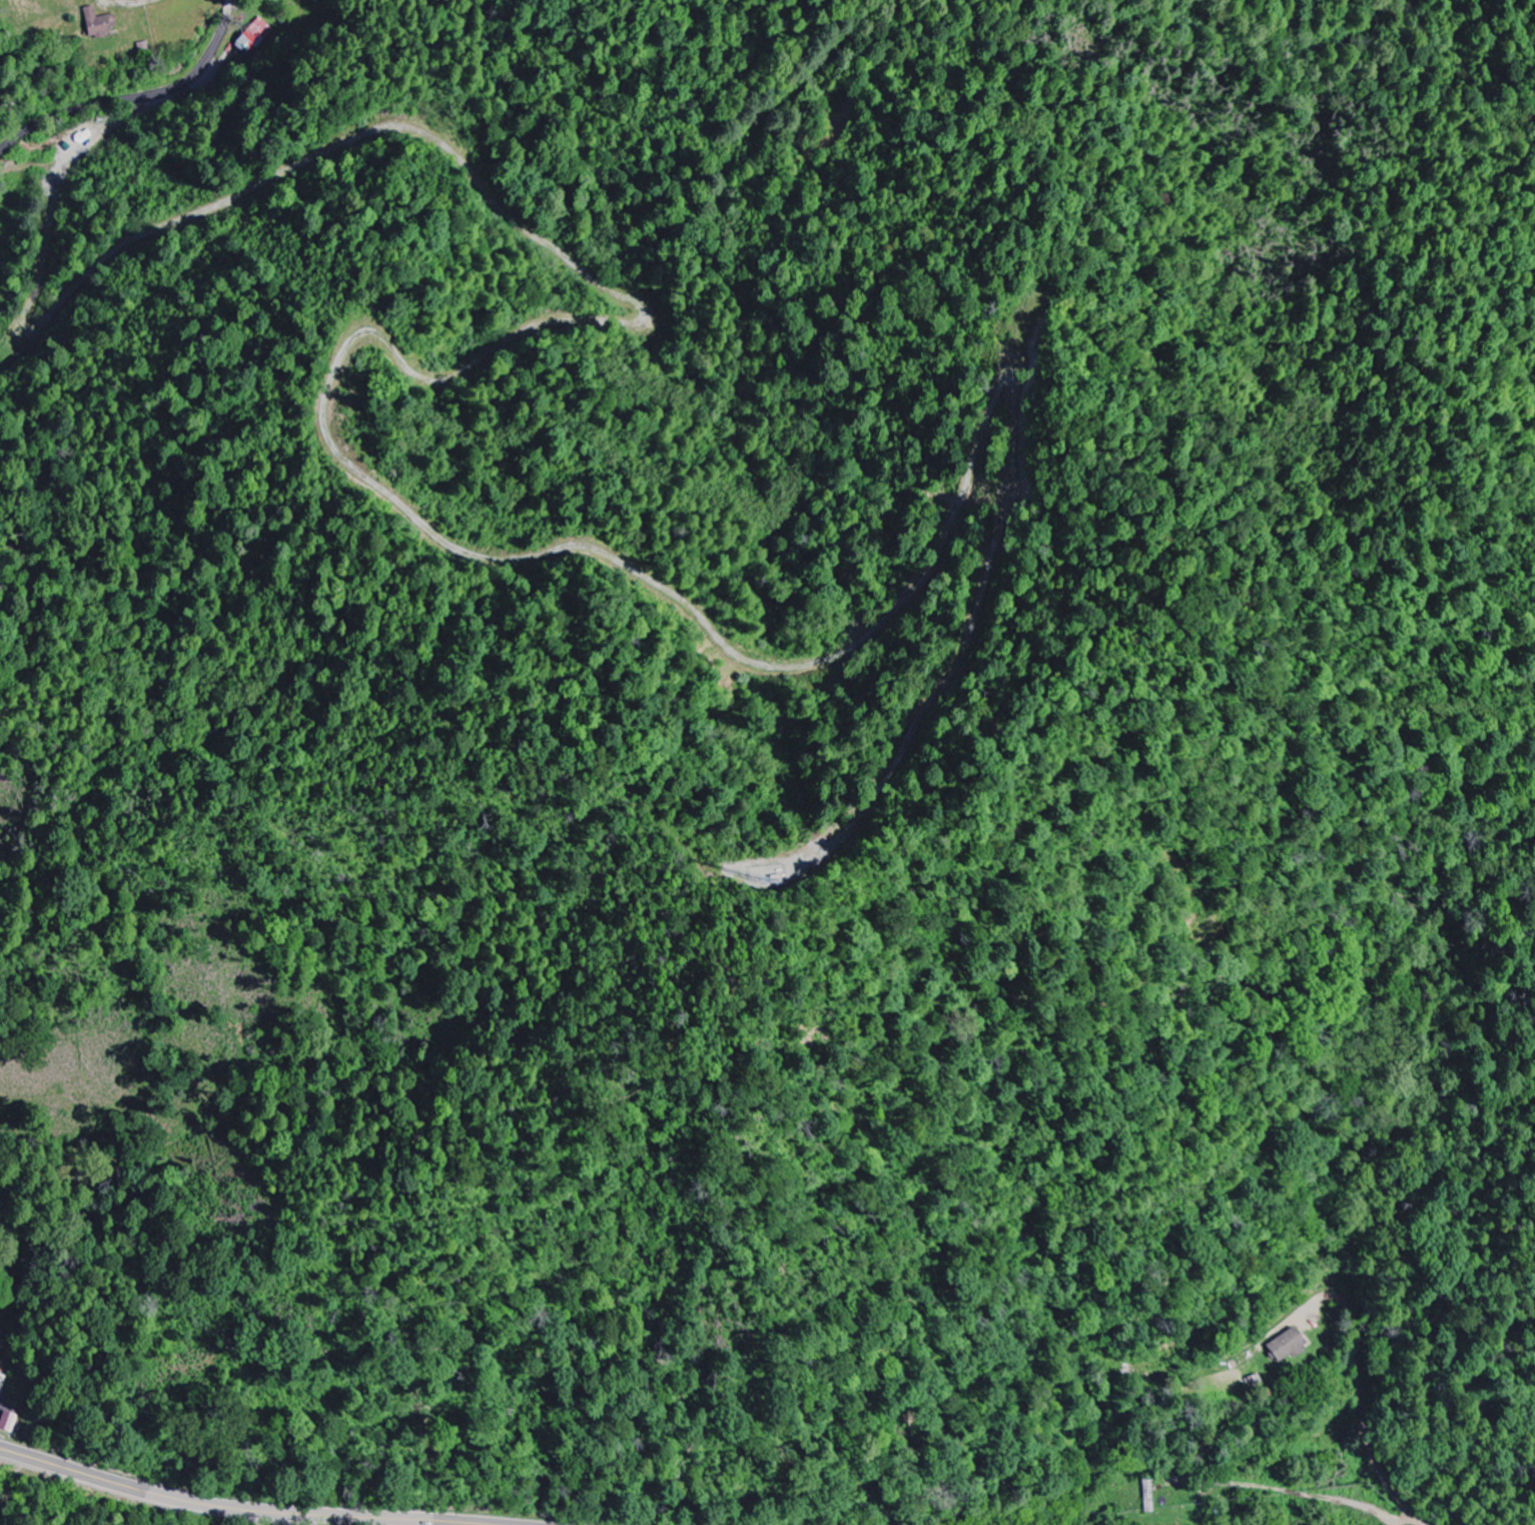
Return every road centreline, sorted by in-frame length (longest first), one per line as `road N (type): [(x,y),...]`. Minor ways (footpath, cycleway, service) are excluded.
road 1 (secondary): [(0,1449),(233,1508),(487,1524)]
road 2 (residential): [(0,157),(36,124),(69,110),(159,93),(191,78),(217,41),(229,0)]

